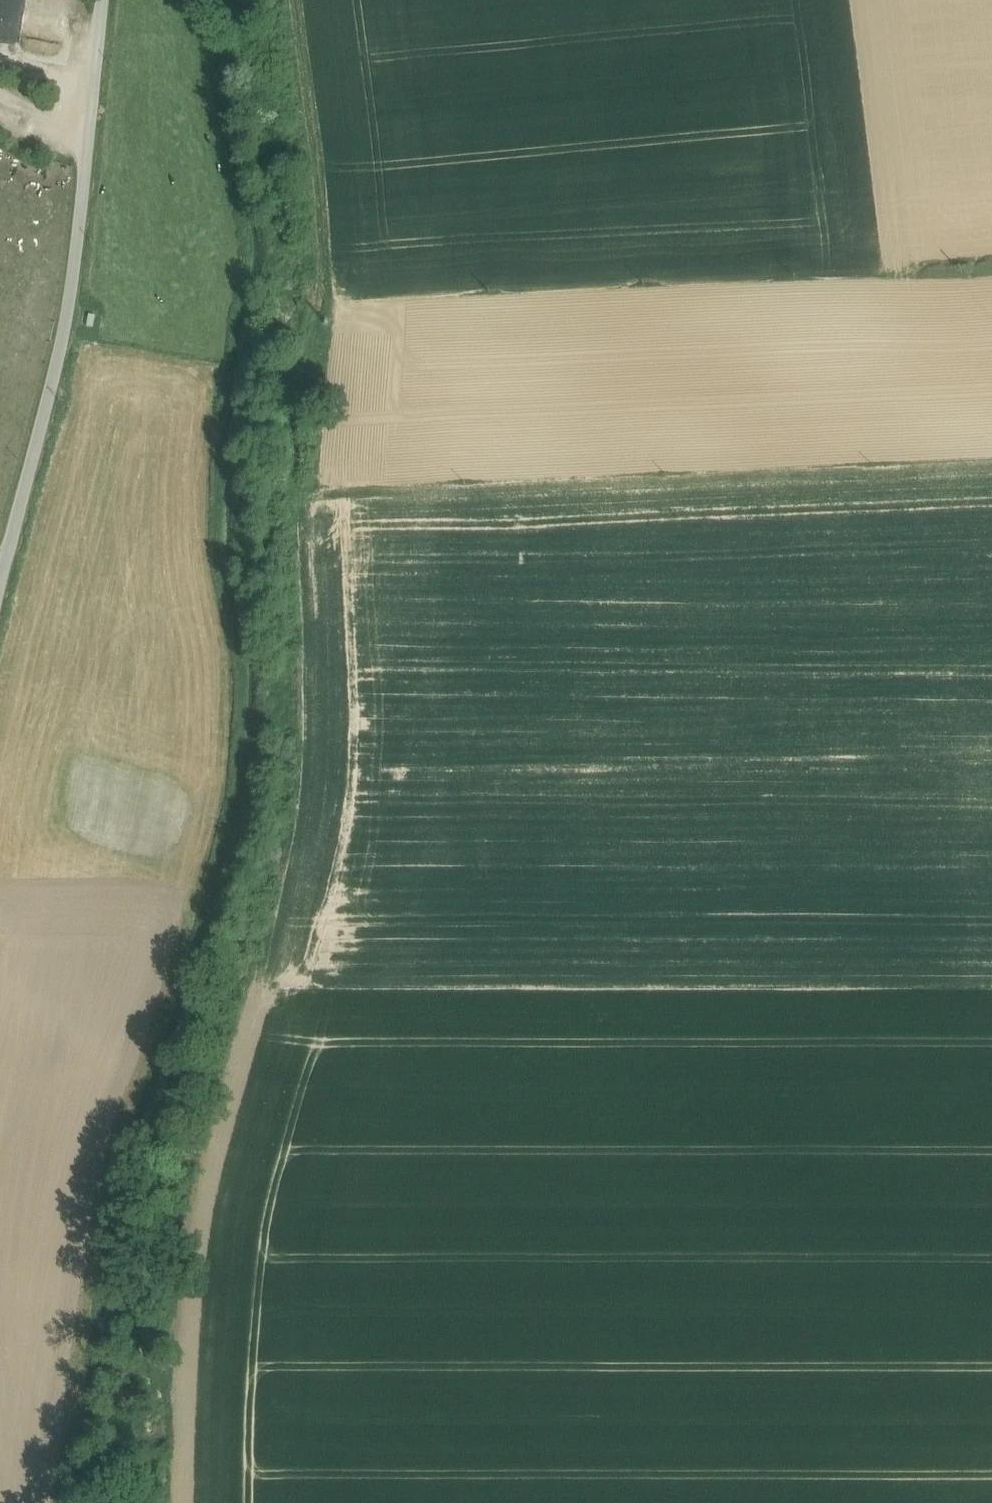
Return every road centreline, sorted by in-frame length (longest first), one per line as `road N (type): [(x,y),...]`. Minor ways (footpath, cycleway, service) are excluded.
road 1 (unclassified): [(103,0),(73,307),(5,573)]

